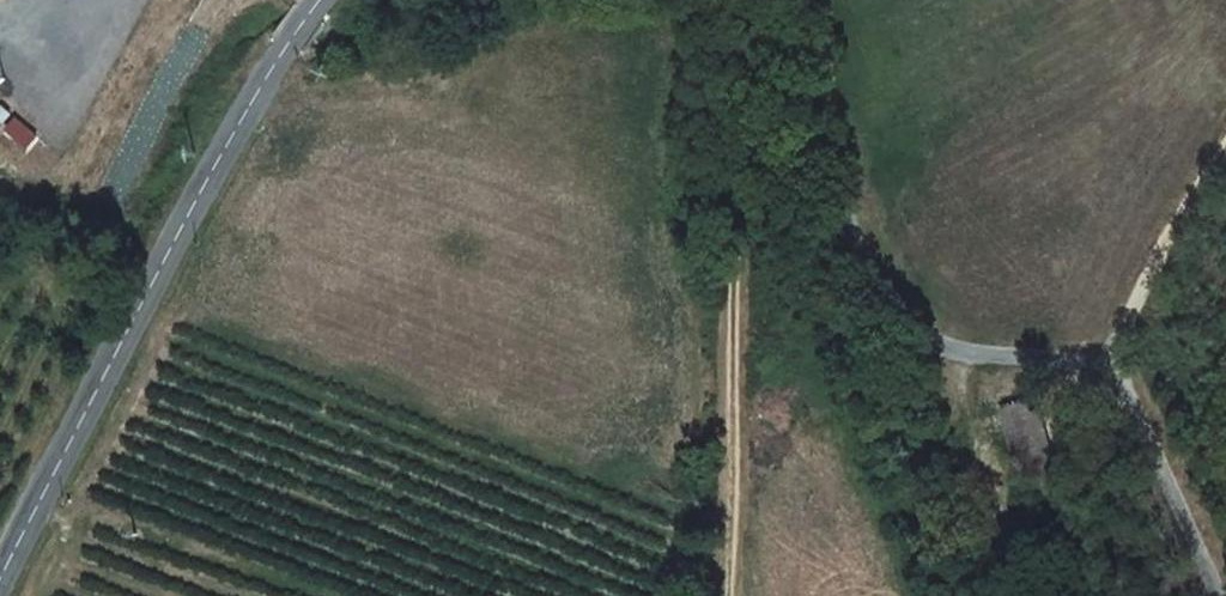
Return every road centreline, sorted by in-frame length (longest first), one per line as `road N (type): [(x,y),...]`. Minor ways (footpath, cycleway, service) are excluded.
road 1 (unclassified): [(818,0),(855,247),(946,356),(1110,365),(1212,595)]
road 2 (tertiary): [(319,0),(238,124),(0,577)]
road 3 (track): [(727,595),(738,0)]
road 4 (track): [(38,595),(170,329)]
road 5 (track): [(1225,153),(1110,365)]

